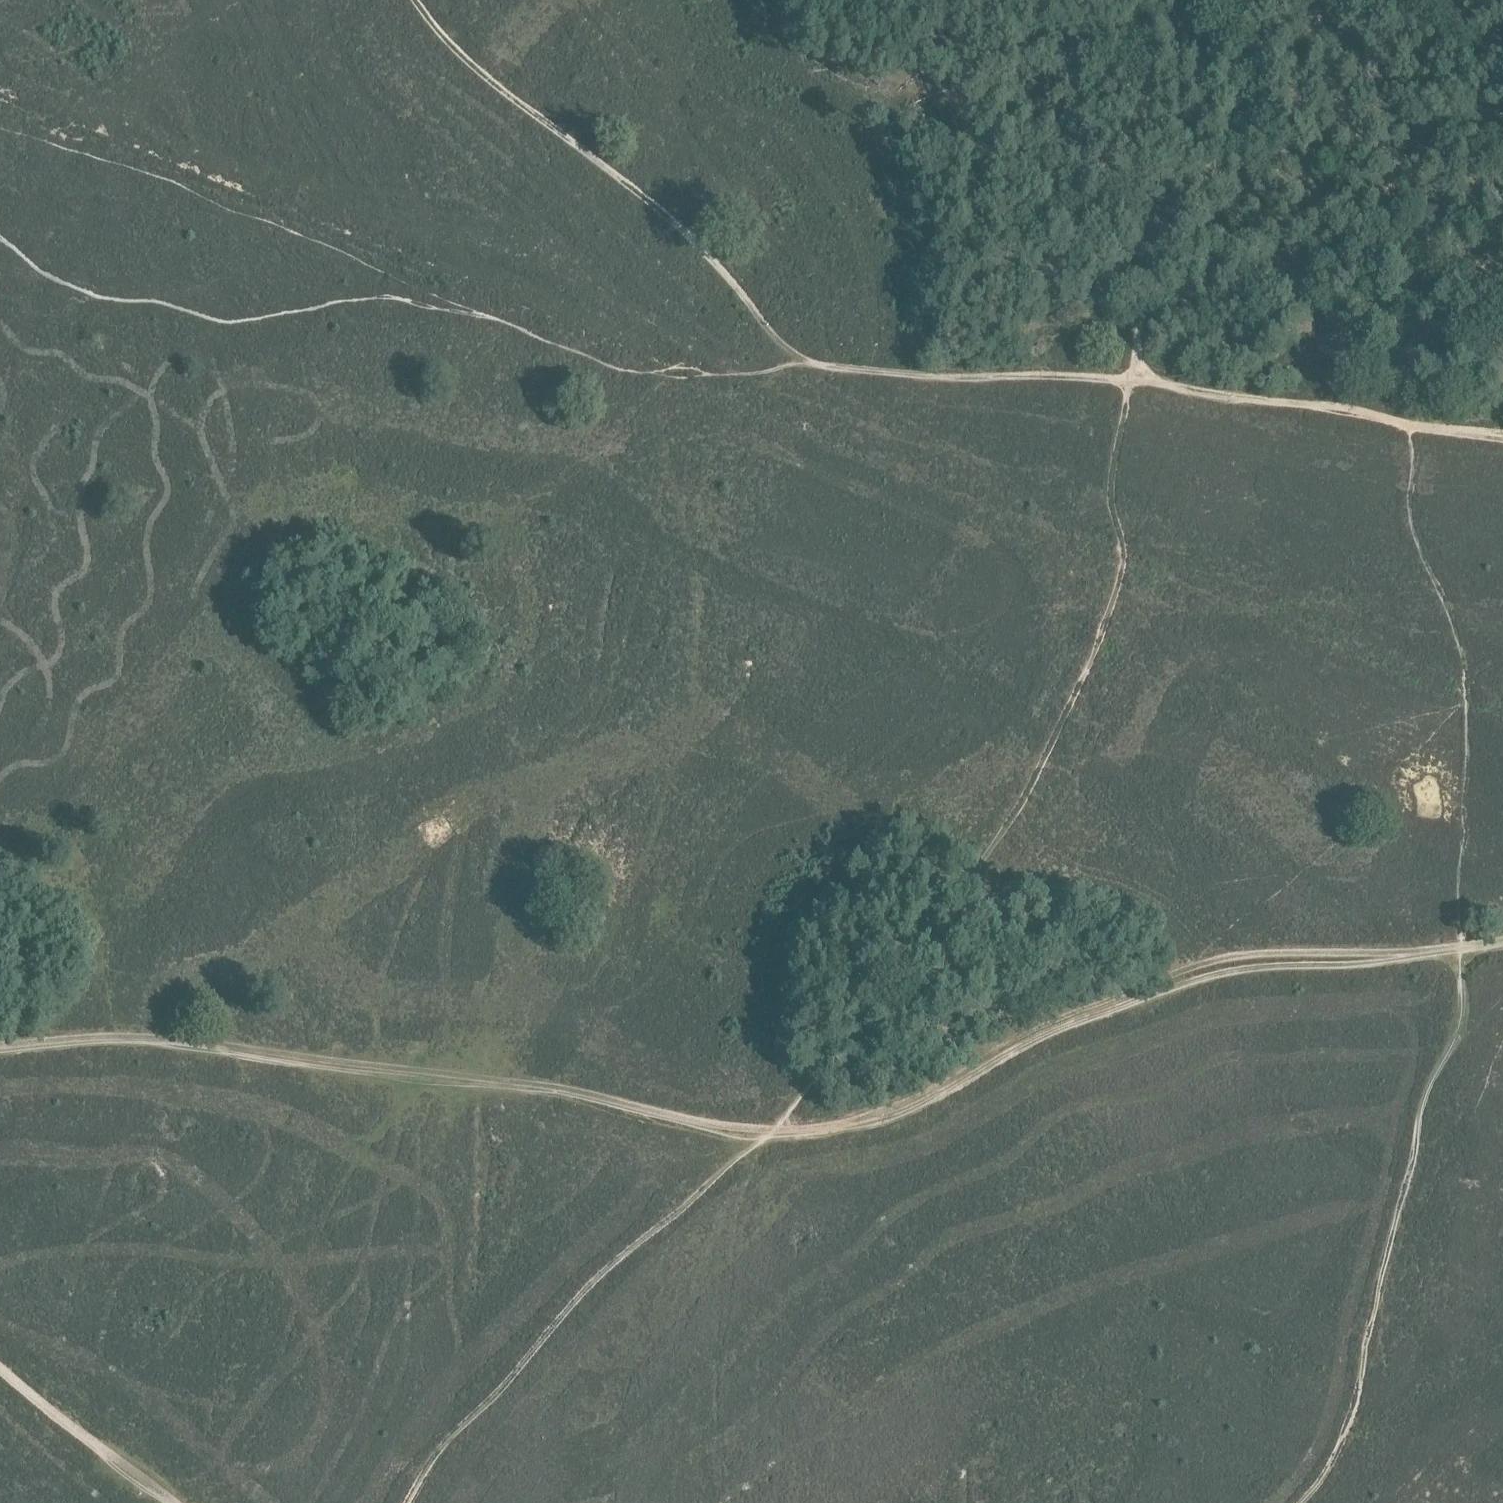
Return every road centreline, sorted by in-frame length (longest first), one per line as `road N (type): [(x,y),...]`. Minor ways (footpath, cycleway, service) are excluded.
road 1 (track): [(173,1502),(0,1364)]

